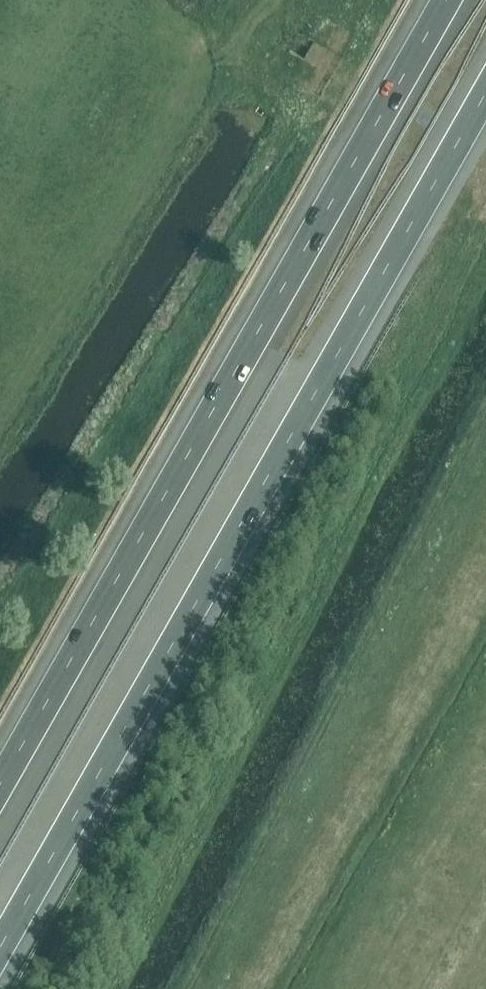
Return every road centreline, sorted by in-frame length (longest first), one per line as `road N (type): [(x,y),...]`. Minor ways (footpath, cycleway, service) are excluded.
road 1 (motorway): [(0,945),(485,92)]
road 2 (motorway): [(446,0),(0,781)]

